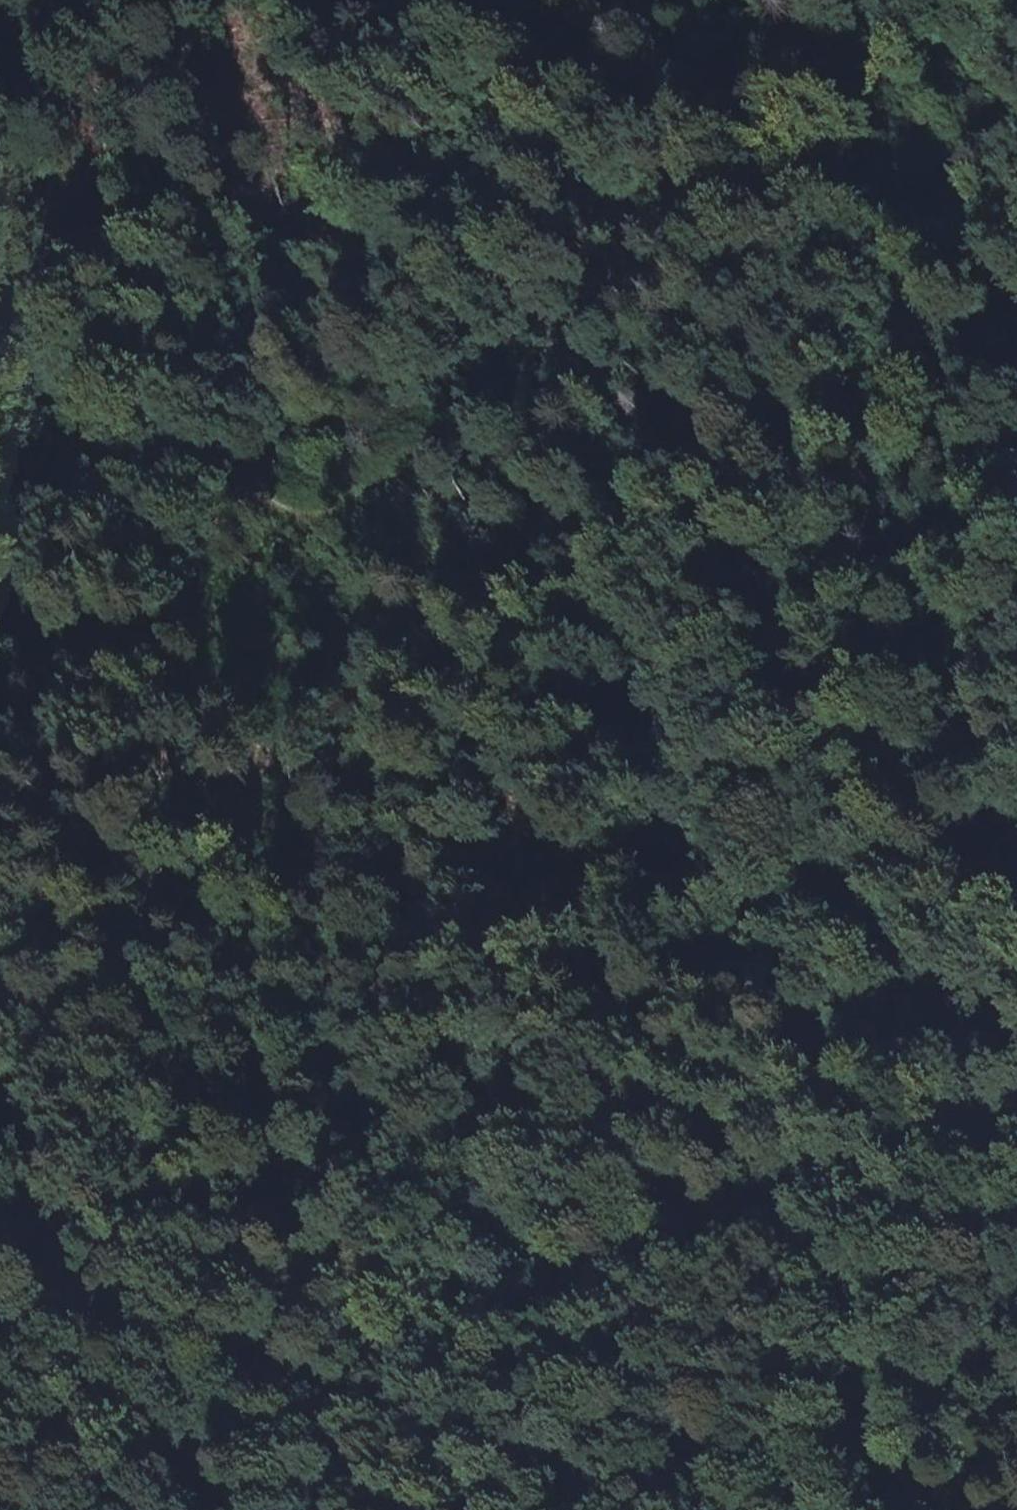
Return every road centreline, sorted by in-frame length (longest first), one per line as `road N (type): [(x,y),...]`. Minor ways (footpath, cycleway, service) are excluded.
road 1 (track): [(0,452),(5,460),(172,442),(293,517),(417,483),(730,207),(931,158),(1016,14)]

